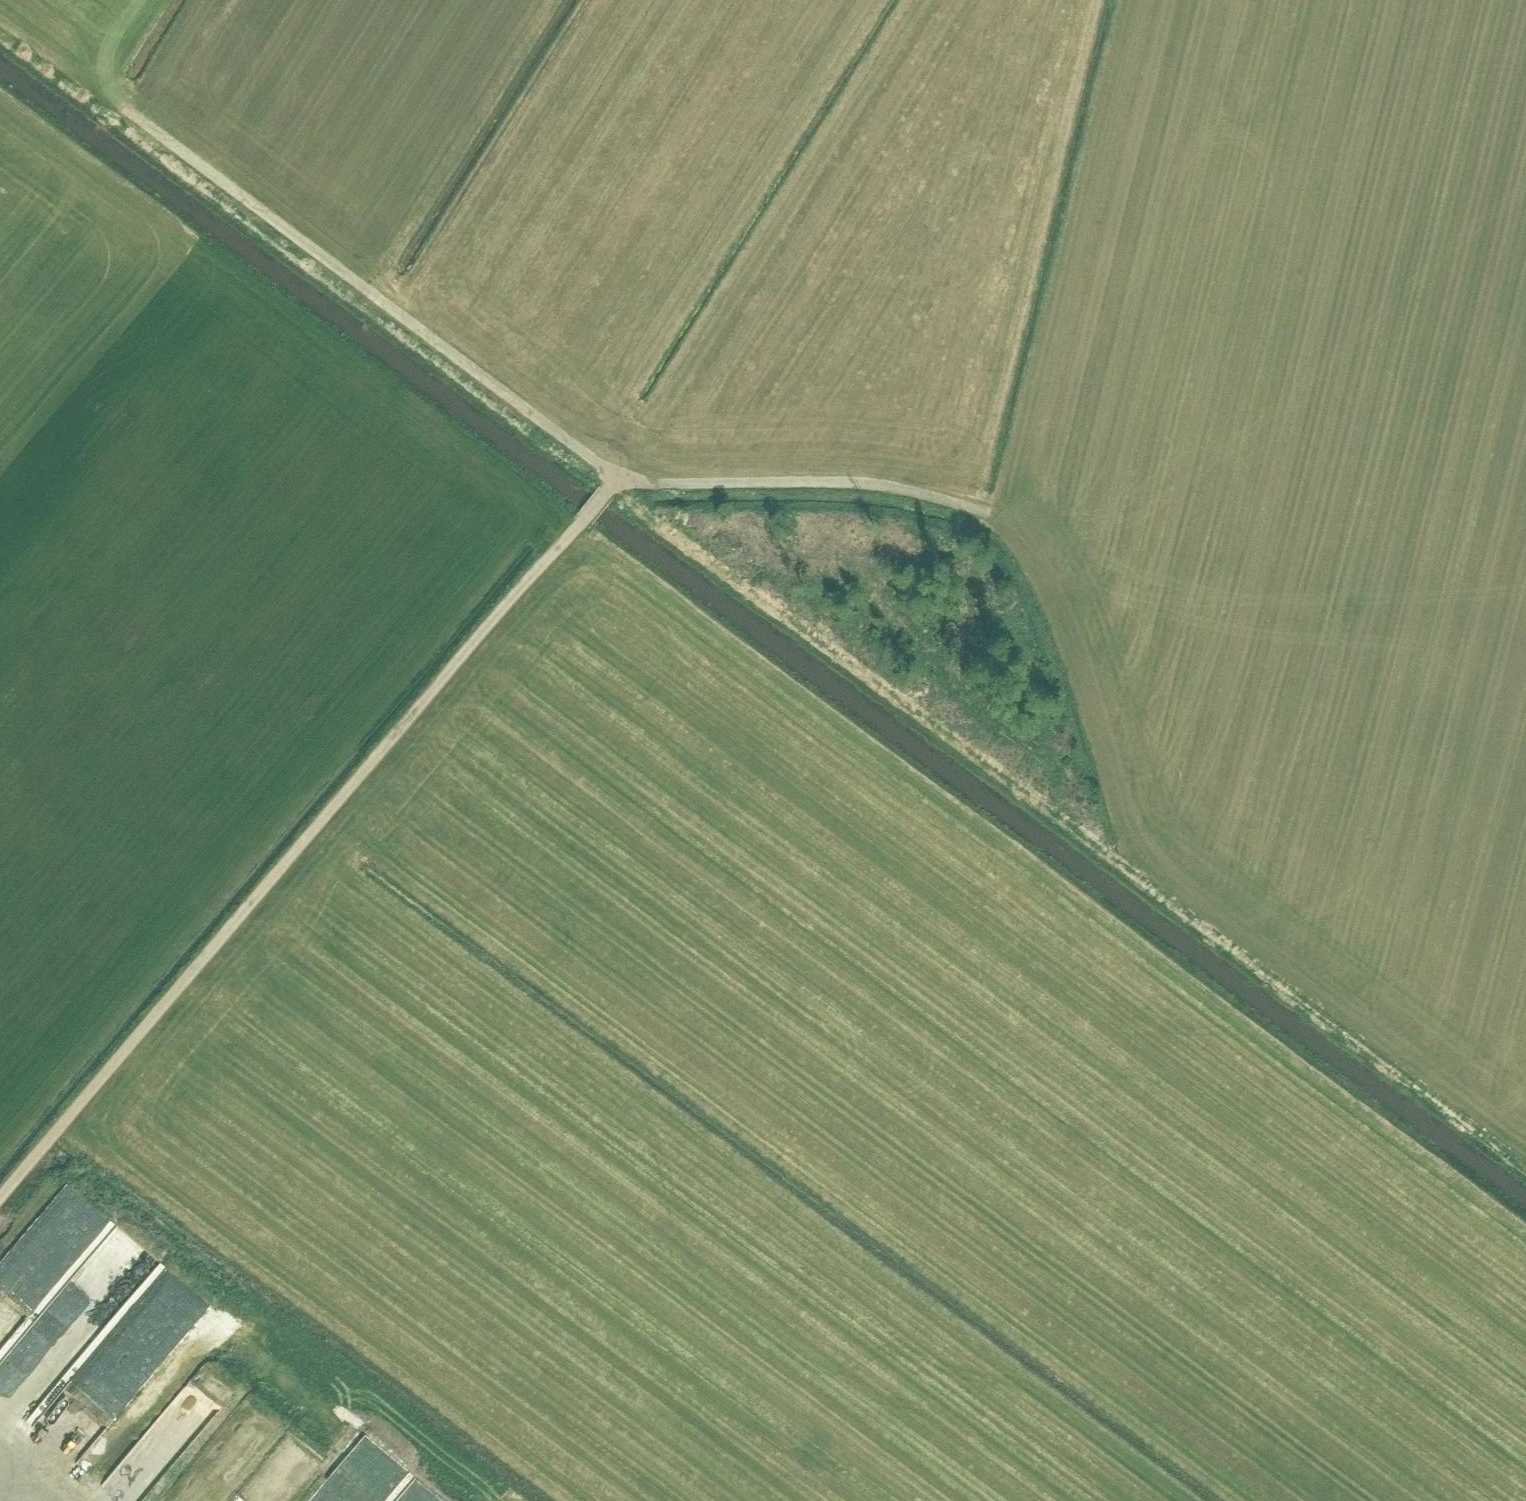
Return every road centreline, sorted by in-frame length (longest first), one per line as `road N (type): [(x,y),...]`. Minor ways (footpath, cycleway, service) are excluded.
road 1 (track): [(117,103),(616,478),(857,484),(980,513)]
road 2 (track): [(616,478),(0,1197)]

